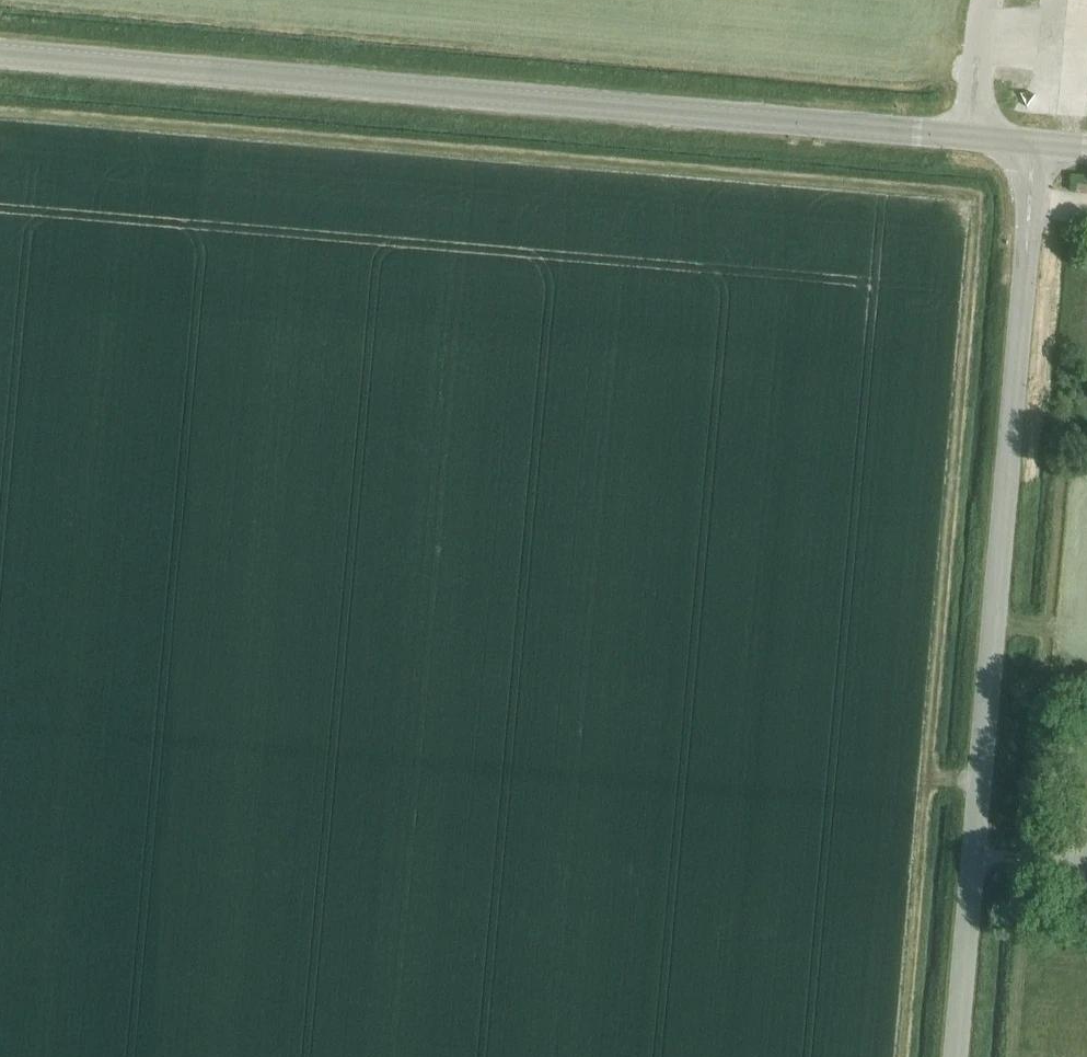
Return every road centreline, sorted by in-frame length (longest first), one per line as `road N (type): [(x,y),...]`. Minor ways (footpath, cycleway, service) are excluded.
road 1 (secondary): [(969,139),(0,54)]
road 2 (tertiary): [(955,1056),(1036,146)]
road 3 (unclassified): [(969,139),(985,0)]

